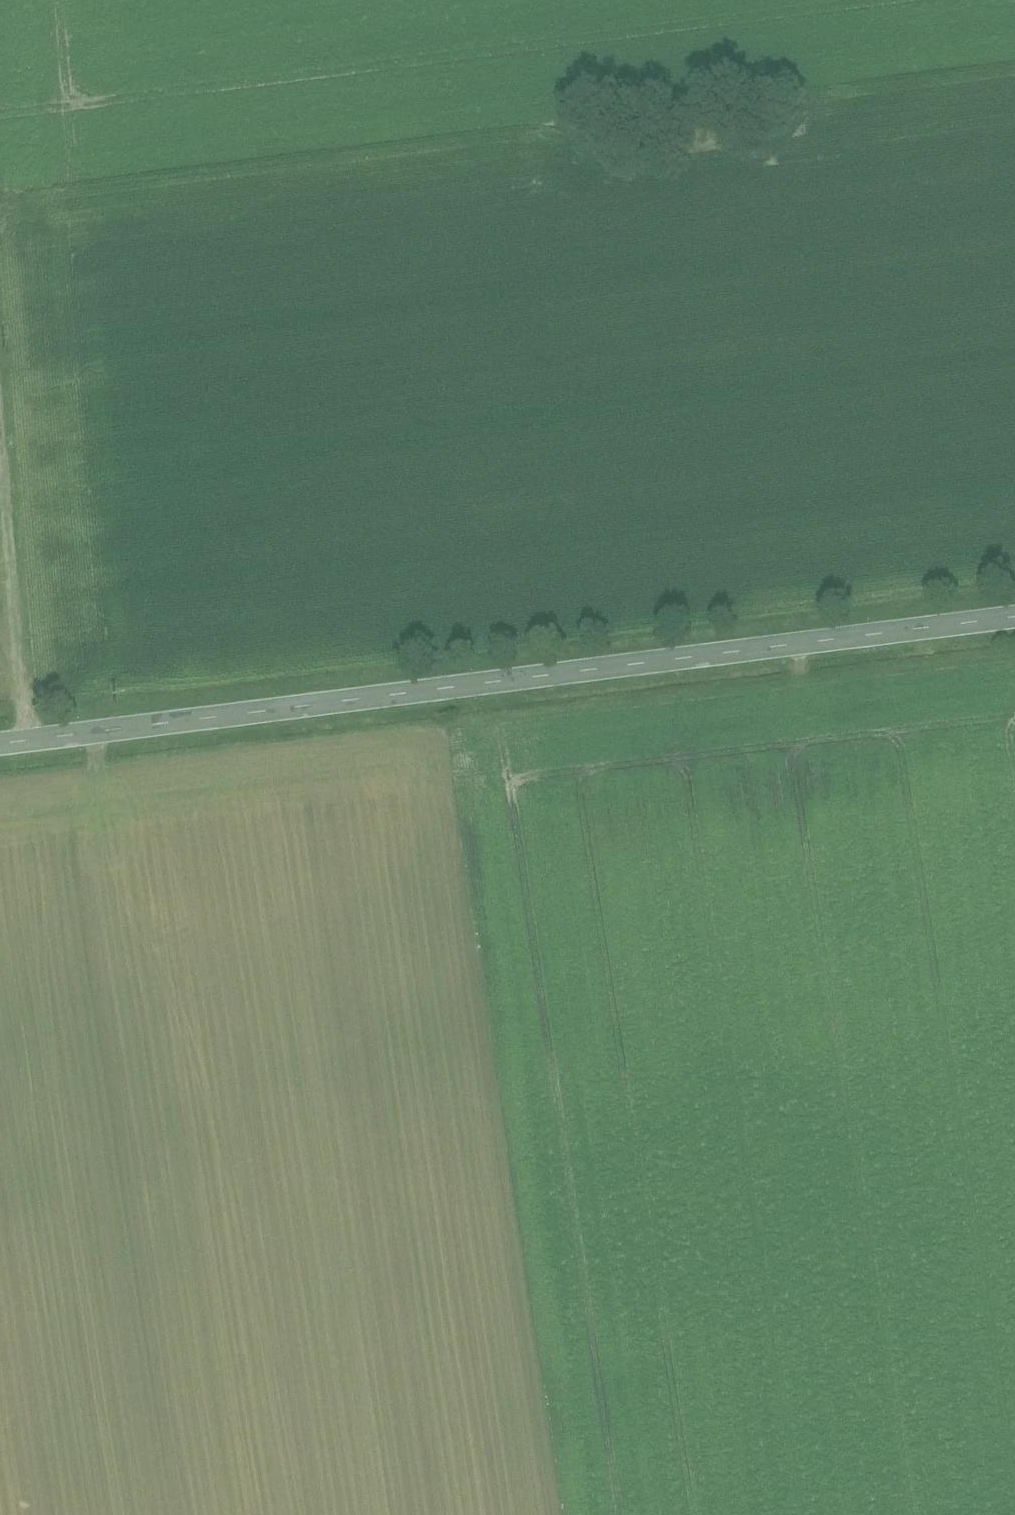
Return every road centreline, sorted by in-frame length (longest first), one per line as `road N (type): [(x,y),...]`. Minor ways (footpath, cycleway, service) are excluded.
road 1 (tertiary): [(0,753),(1014,623)]

